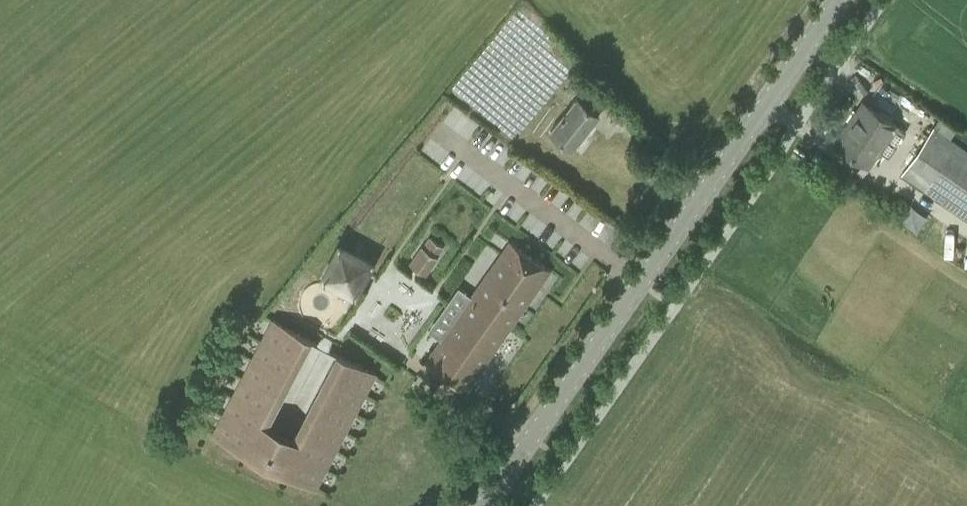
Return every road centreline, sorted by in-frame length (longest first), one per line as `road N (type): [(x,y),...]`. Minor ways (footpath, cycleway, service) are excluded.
road 1 (tertiary): [(484,505),(834,0)]

